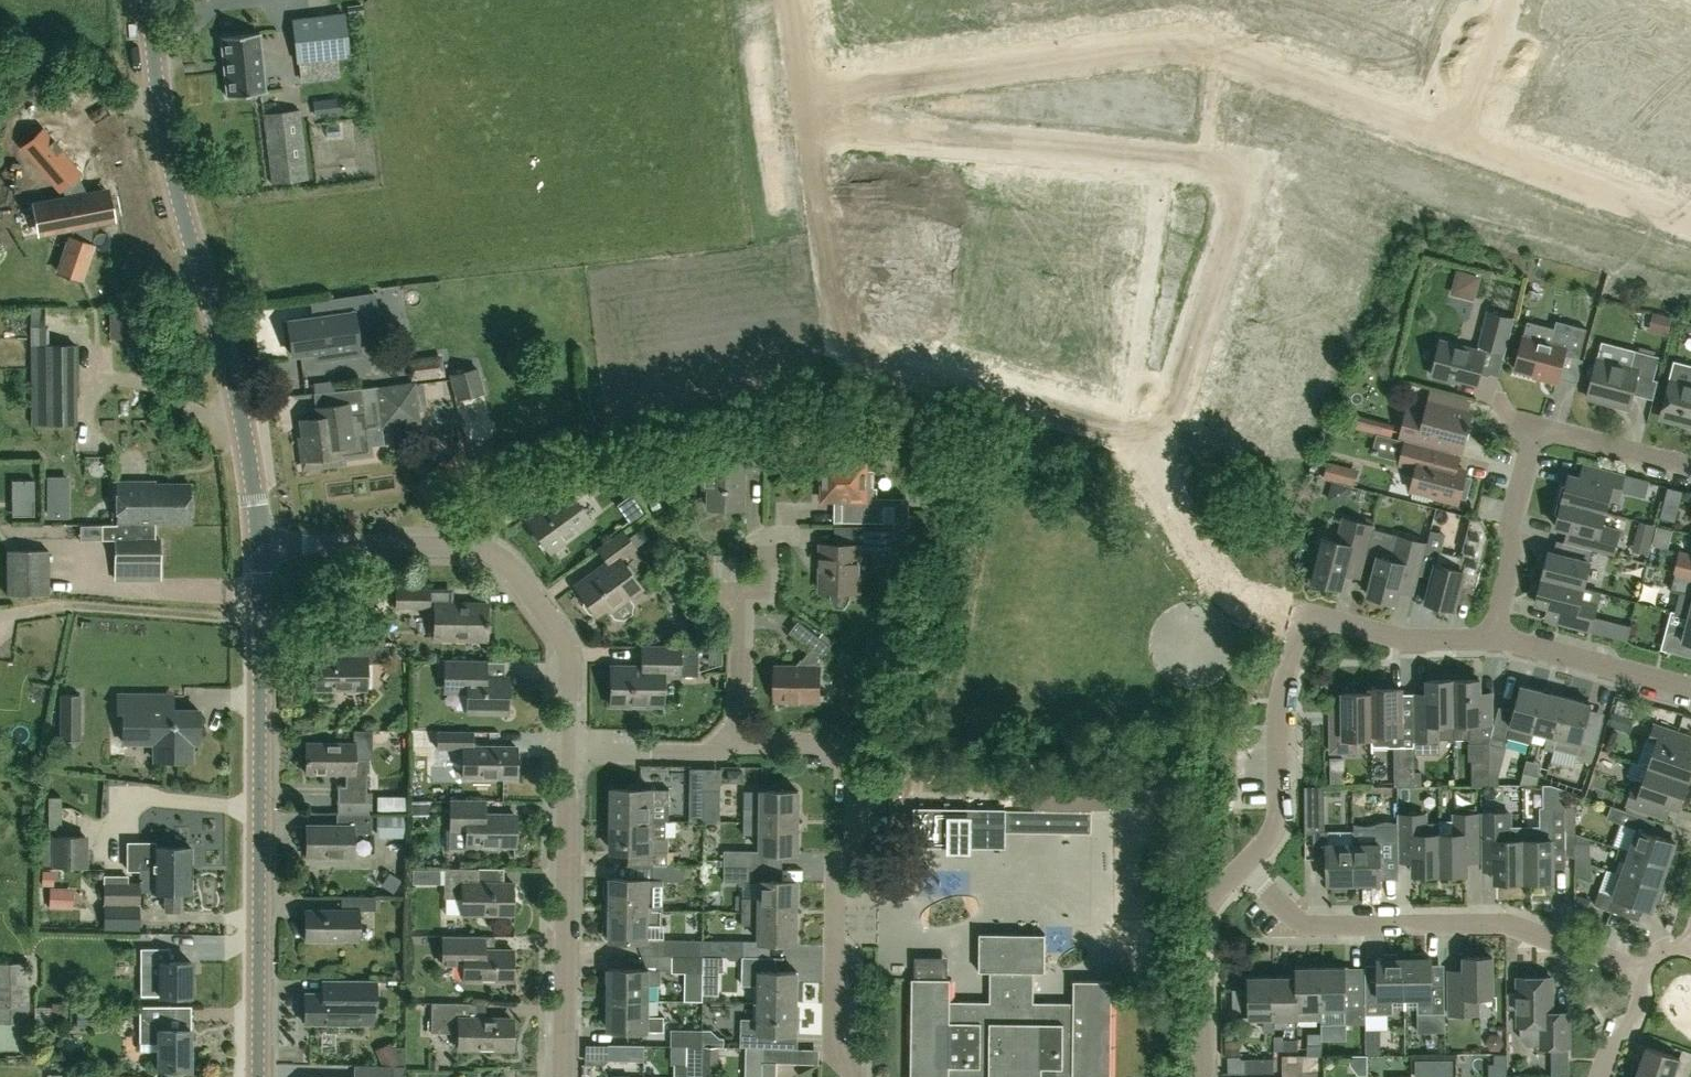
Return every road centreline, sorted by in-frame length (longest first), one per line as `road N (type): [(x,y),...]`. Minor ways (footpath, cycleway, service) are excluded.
road 1 (unknown): [(1313,626),(1254,601),(1217,570),(1143,436),(1170,406),(1231,225),(1234,200),(1212,168),(1185,158),(810,124),(834,316),(850,347),(895,370)]
road 2 (unknown): [(1690,225),(1200,49),(806,94),(793,0)]
road 3 (tertiary): [(261,543),(240,410),(156,89),(146,0)]
road 4 (tertiary): [(257,1076),(261,543)]
road 5 (residential): [(568,750),(563,640),(494,553),(261,543)]
road 6 (residential): [(1243,866),(1276,824),(1282,690),(1301,633),(1341,621),(1403,639),(1496,636)]
road 7 (residential): [(854,1076),(835,1045),(836,876),(858,838),(855,763),(830,745),(740,744)]
road 8 (residential): [(1243,866),(1314,927),(1508,924),(1641,968)]
road 9 (residential): [(1496,636),(1513,522),(1538,438),(1561,435),(1690,469)]
road 10 (residential): [(564,1076),(568,750)]
road 11 (unknown): [(895,370),(1143,436)]
road 12 (residential): [(1204,1076),(1202,930),(1214,895),(1243,866)]
road 13 (residential): [(1690,687),(1496,636)]
road 14 (residential): [(740,744),(701,753),(568,750)]
road 15 (unknown): [(1459,137),(1509,0)]
road 16 (residential): [(740,744),(742,609)]
road 17 (residential): [(1599,1076),(1616,1030),(1634,1020),(1644,995),(1641,968)]

